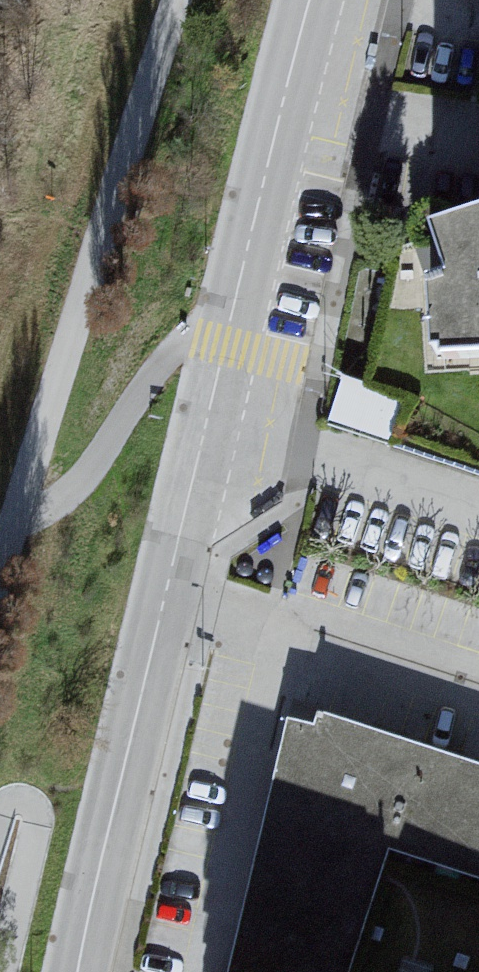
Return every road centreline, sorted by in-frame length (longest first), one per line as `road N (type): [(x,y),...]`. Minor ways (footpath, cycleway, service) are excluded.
road 1 (residential): [(207,433),(79,971)]
road 2 (residential): [(311,0),(207,433)]
road 3 (residential): [(207,433),(303,453),(478,511)]

